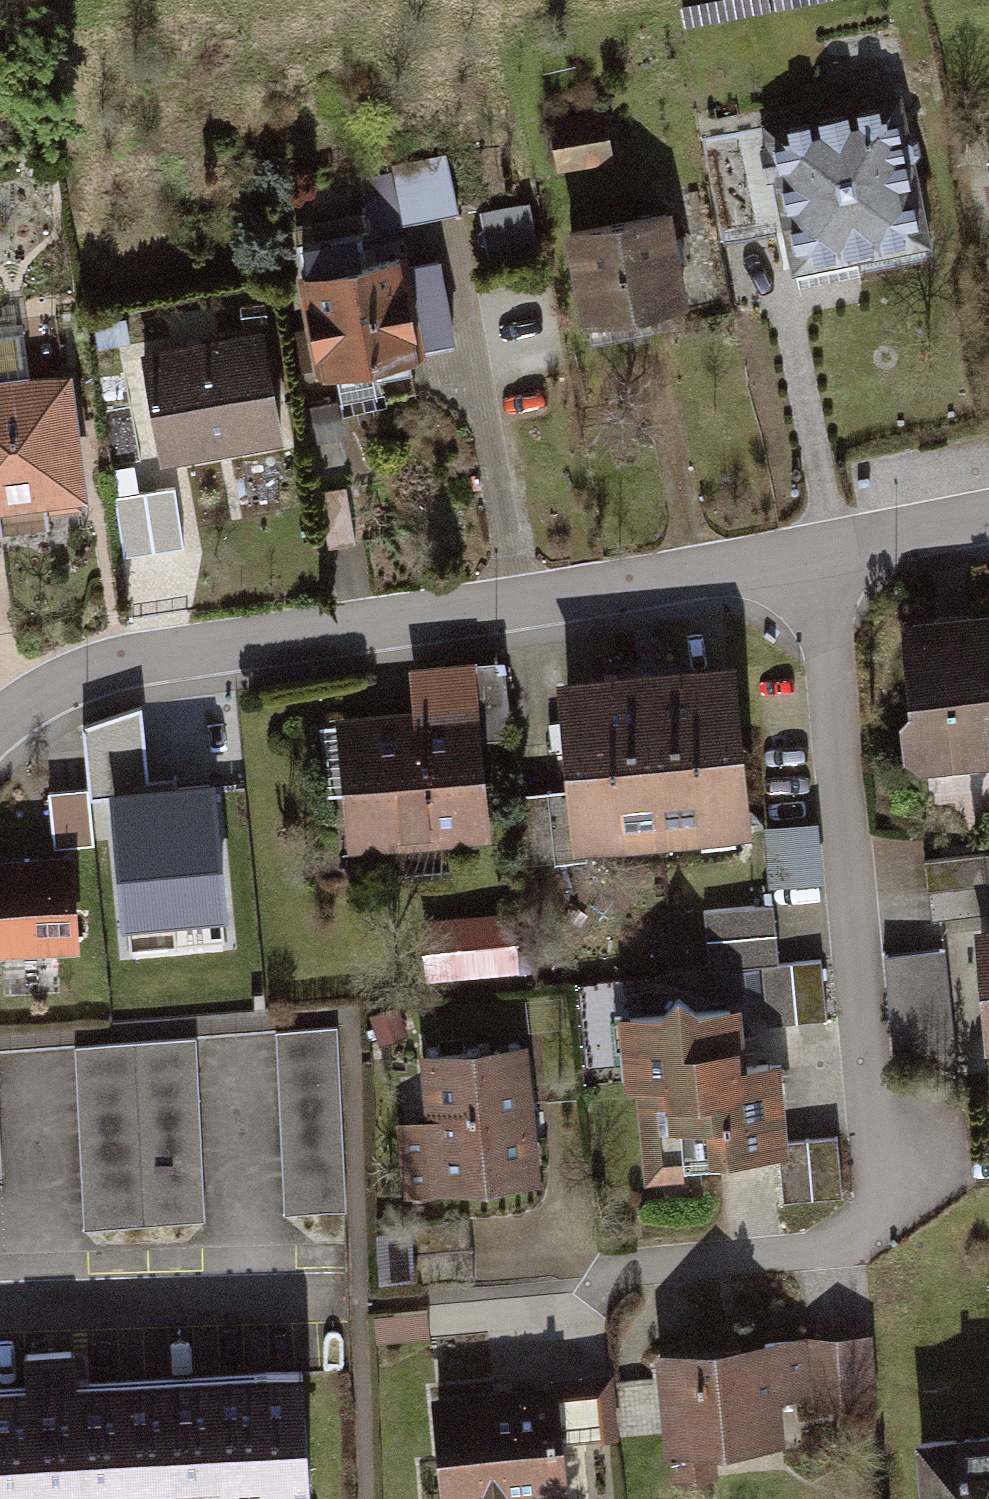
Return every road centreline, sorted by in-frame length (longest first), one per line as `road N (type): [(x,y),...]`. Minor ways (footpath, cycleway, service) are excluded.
road 1 (residential): [(828,570),(901,1155),(889,1207),(812,1265),(583,1286)]
road 2 (residential): [(0,740),(63,696),(188,659),(828,570)]
road 3 (residential): [(0,1306),(329,1295)]
road 4 (residential): [(828,570),(988,532)]

